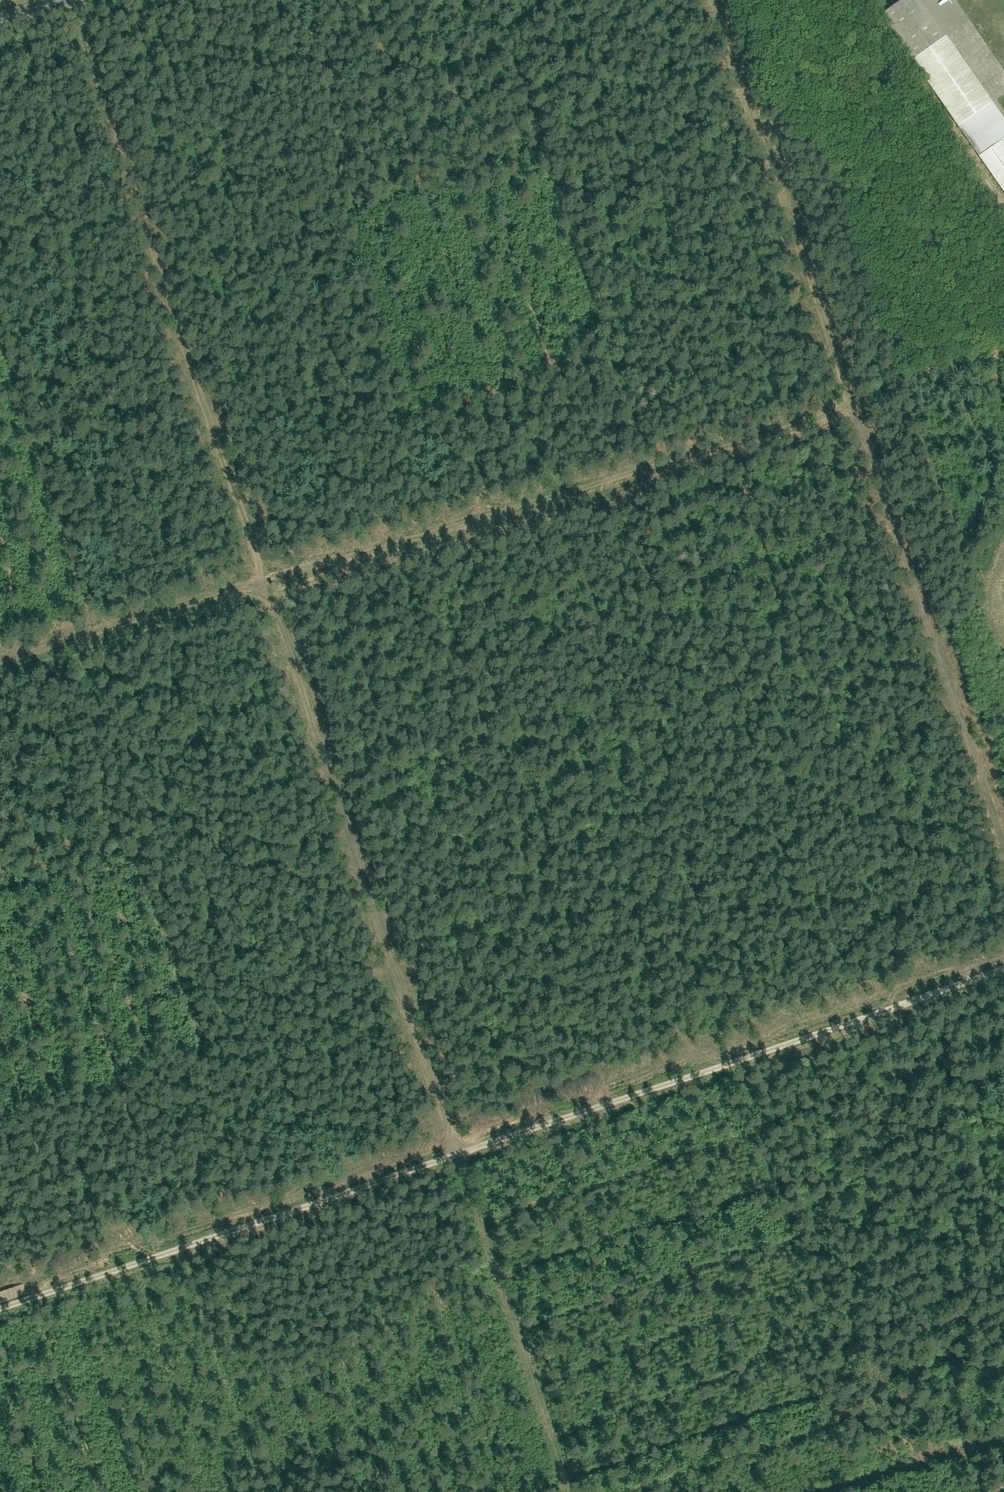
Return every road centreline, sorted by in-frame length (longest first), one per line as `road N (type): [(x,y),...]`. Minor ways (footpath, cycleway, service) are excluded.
road 1 (track): [(74,1),(570,1491)]
road 2 (track): [(1003,969),(0,1302)]
road 3 (track): [(0,662),(852,400),(1003,344)]
road 4 (track): [(722,0),(1003,854)]
road 5 (track): [(1003,212),(866,0)]

